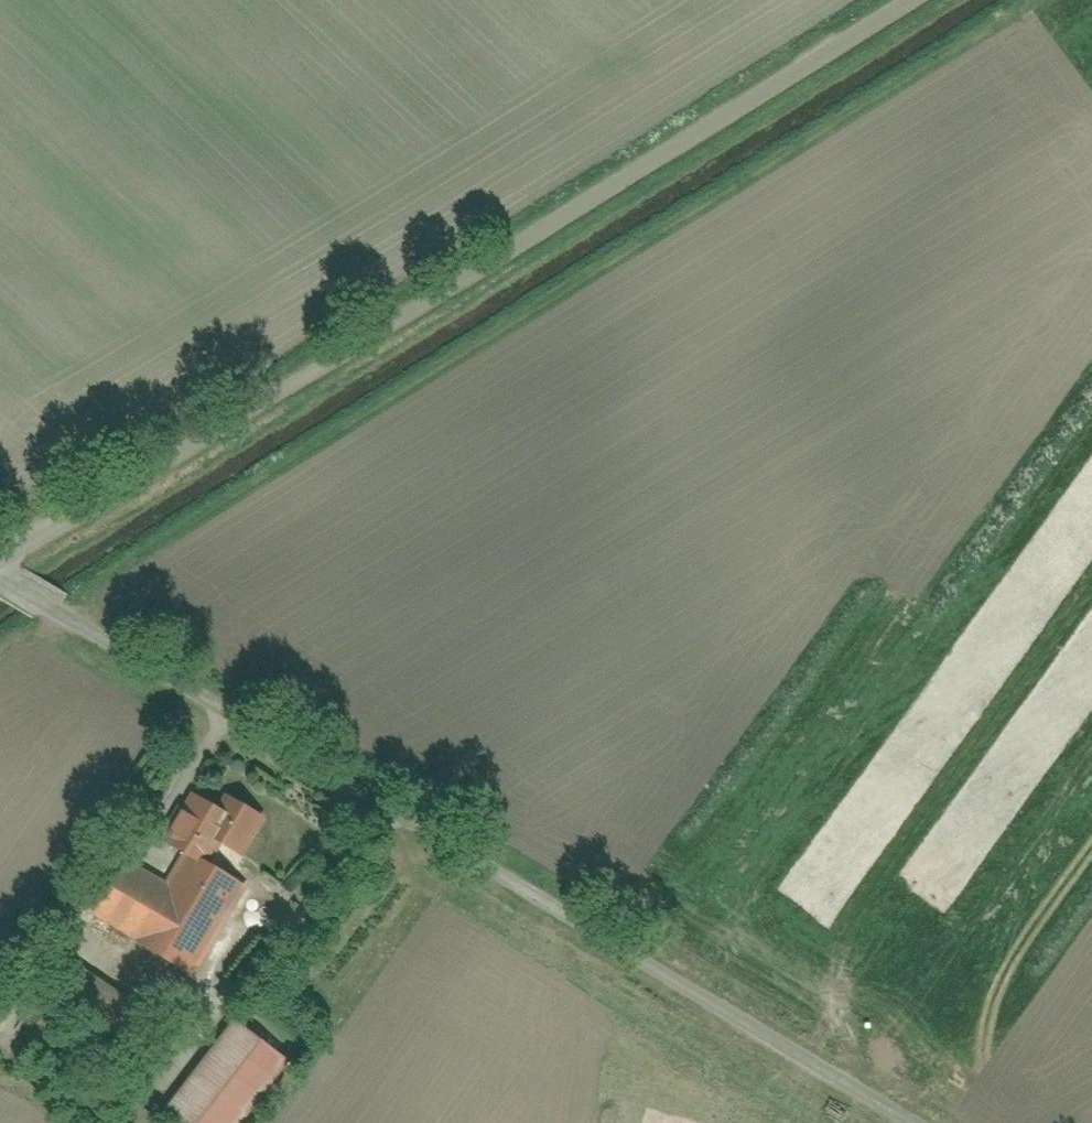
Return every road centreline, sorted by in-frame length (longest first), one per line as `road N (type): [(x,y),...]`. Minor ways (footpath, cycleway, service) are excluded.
road 1 (unclassified): [(0,578),(916,1122)]
road 2 (residential): [(0,563),(904,0)]

